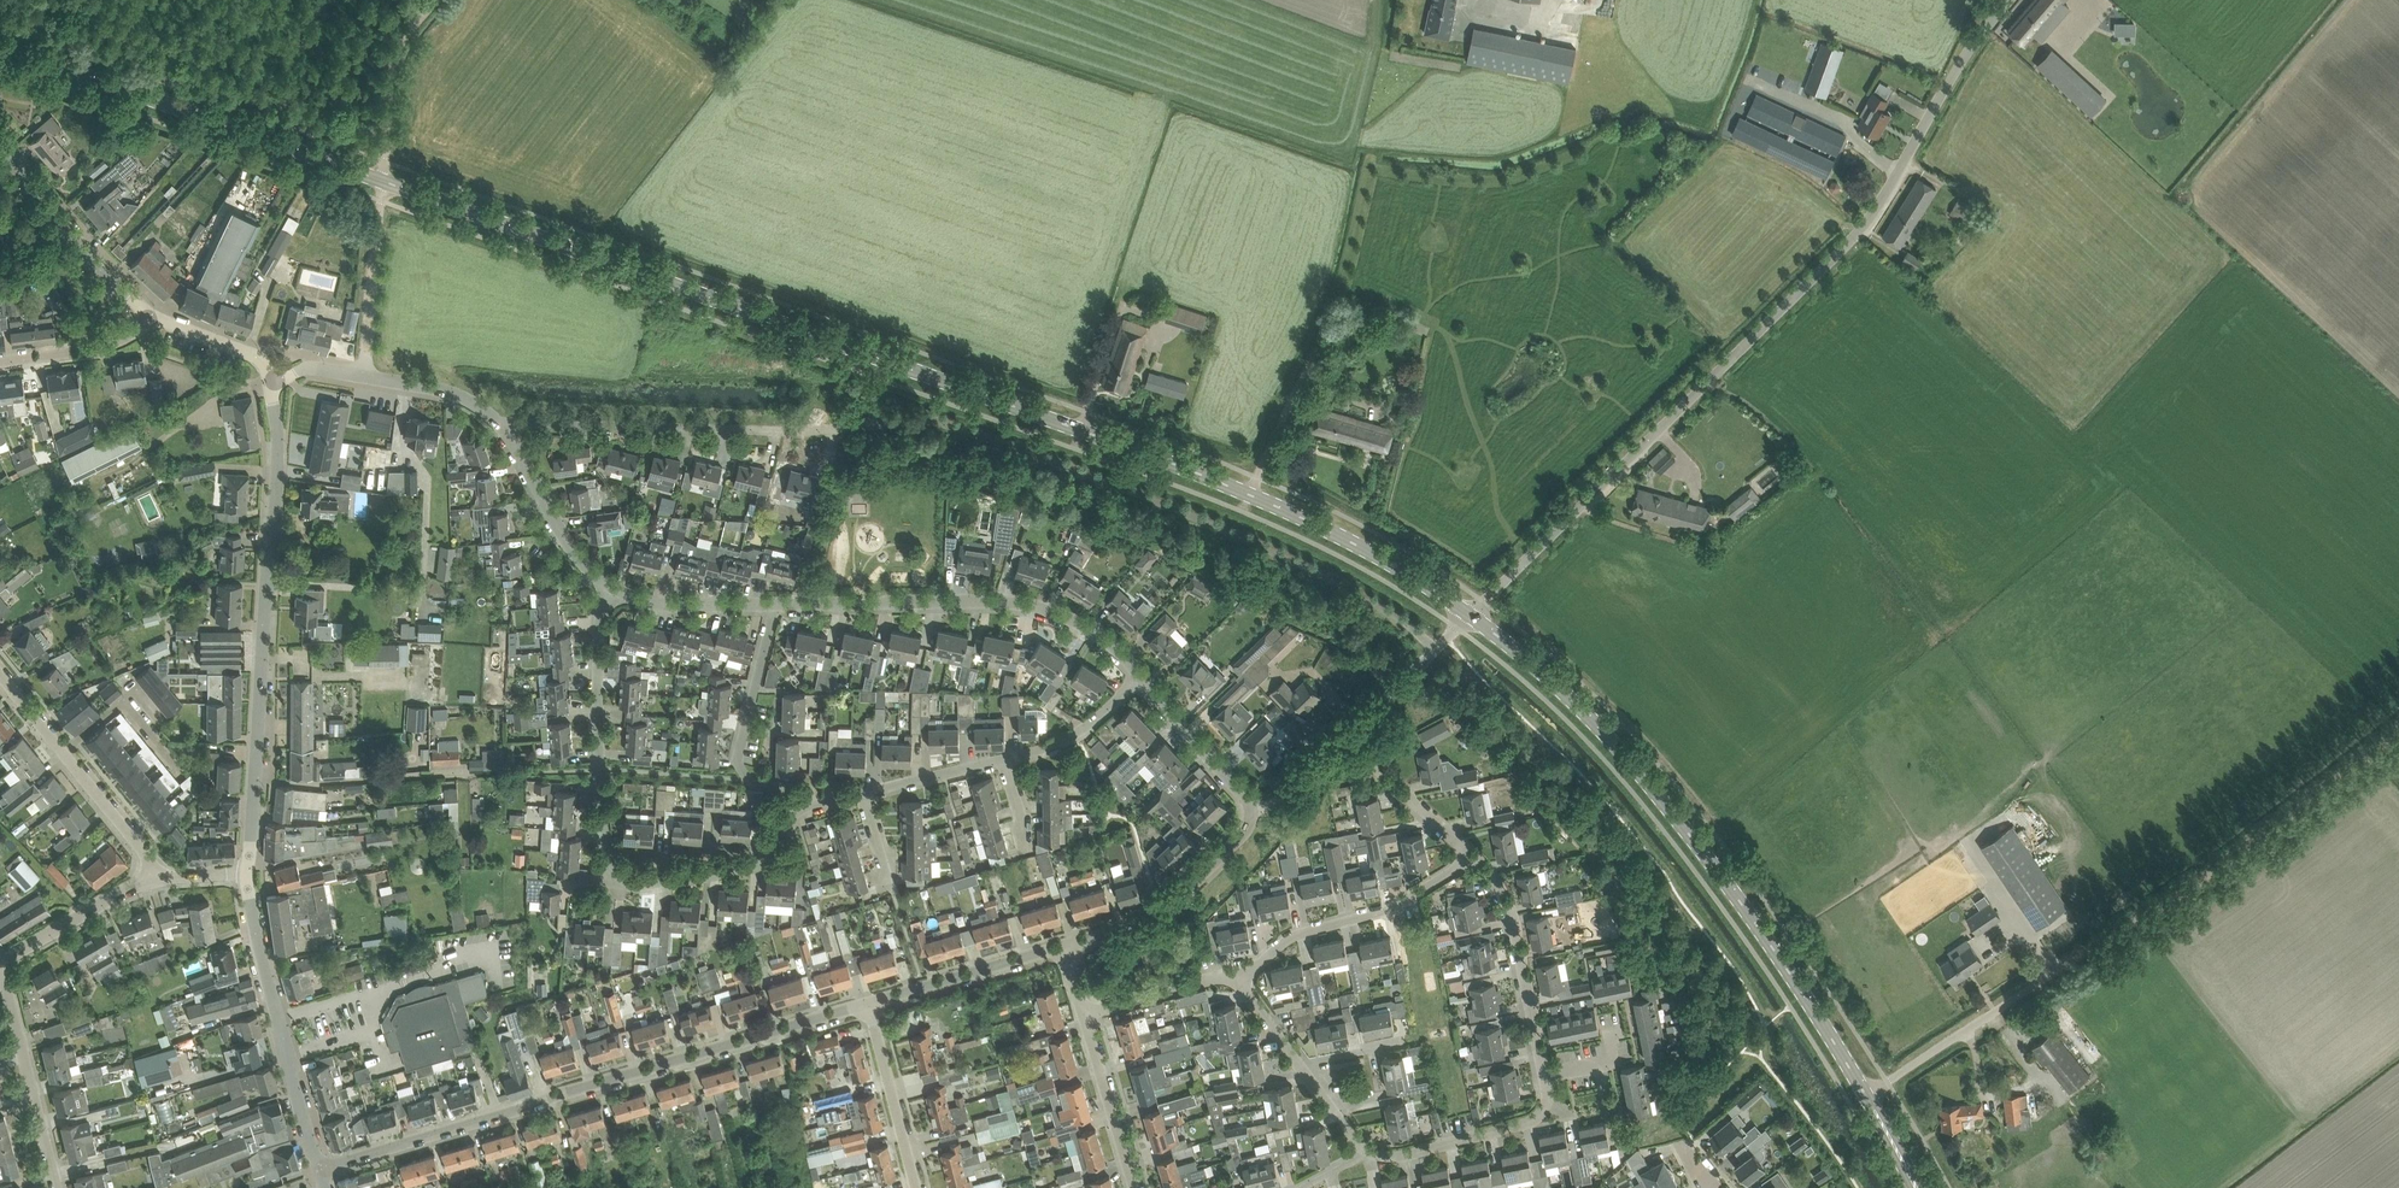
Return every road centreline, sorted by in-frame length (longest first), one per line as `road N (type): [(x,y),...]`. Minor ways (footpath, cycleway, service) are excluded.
road 1 (tertiary): [(1466,618),(1384,562),(1210,482),(0,44)]
road 2 (unclassified): [(1466,618),(1837,258),(1877,209),(1965,56),(2009,0)]
road 3 (tertiary): [(1867,1097),(1639,778),(1466,618)]
road 4 (residential): [(325,1169),(869,1003)]
road 5 (residential): [(611,588),(599,631),(602,769),(607,859),(619,879),(641,888),(745,865),(801,811)]
road 6 (track): [(2055,970),(2230,851),(2398,722)]
road 7 (tertiary): [(256,781),(279,433),(273,380)]
road 8 (track): [(365,375),(390,72),(402,40),(434,0)]
road 9 (residential): [(1140,675),(1083,627),(1011,603),(772,604)]
road 10 (residential): [(842,424),(780,430),(500,421)]
road 11 (tertiary): [(325,1169),(261,956),(247,874)]
road 12 (residential): [(1546,1117),(1507,900),(1490,868),(1469,852)]
road 13 (residential): [(1234,975),(1295,936),(1392,908),(1469,852)]
road 14 (residential): [(162,878),(0,675)]
road 15 (residential): [(801,811),(781,787),(751,783),(739,766),(772,604)]
road 16 (residential): [(1064,946),(1166,906),(1251,825),(1254,810)]
road 17 (residential): [(500,421),(443,389),(365,375),(311,366),(273,380)]
road 18 (tertiary): [(150,315),(88,261),(0,144)]
road 19 (unclassified): [(1867,1097),(2055,970)]
road 20 (residential): [(56,1187),(0,972)]
road 21 (residential): [(256,781),(472,773)]
road 22 (residential): [(611,588),(581,567),(500,421)]
road 23 (residential): [(869,1003),(1064,946)]
road 24 (residential): [(916,1187),(869,1003)]
road 25 (unclassified): [(0,963),(162,878)]
road 26 (residential): [(1546,1117),(1400,1156),(1369,1152)]
road 27 (residential): [(1133,1187),(1081,1013)]
road 28 (residential): [(1254,810),(1140,675)]
road 29 (residential): [(1341,742),(1466,618)]
road 30 (residential): [(1469,852),(1341,742)]
road 31 (residential): [(1003,760),(1077,732),(1140,675)]
road 32 (residential): [(772,604),(663,605),(611,588)]
road 33 (residential): [(0,363),(105,349),(150,315)]
road 34 (residential): [(1081,1013),(1234,975)]
road 35 (tertiary): [(273,380),(263,359),(150,315)]
road 36 (residential): [(866,794),(1003,760)]

